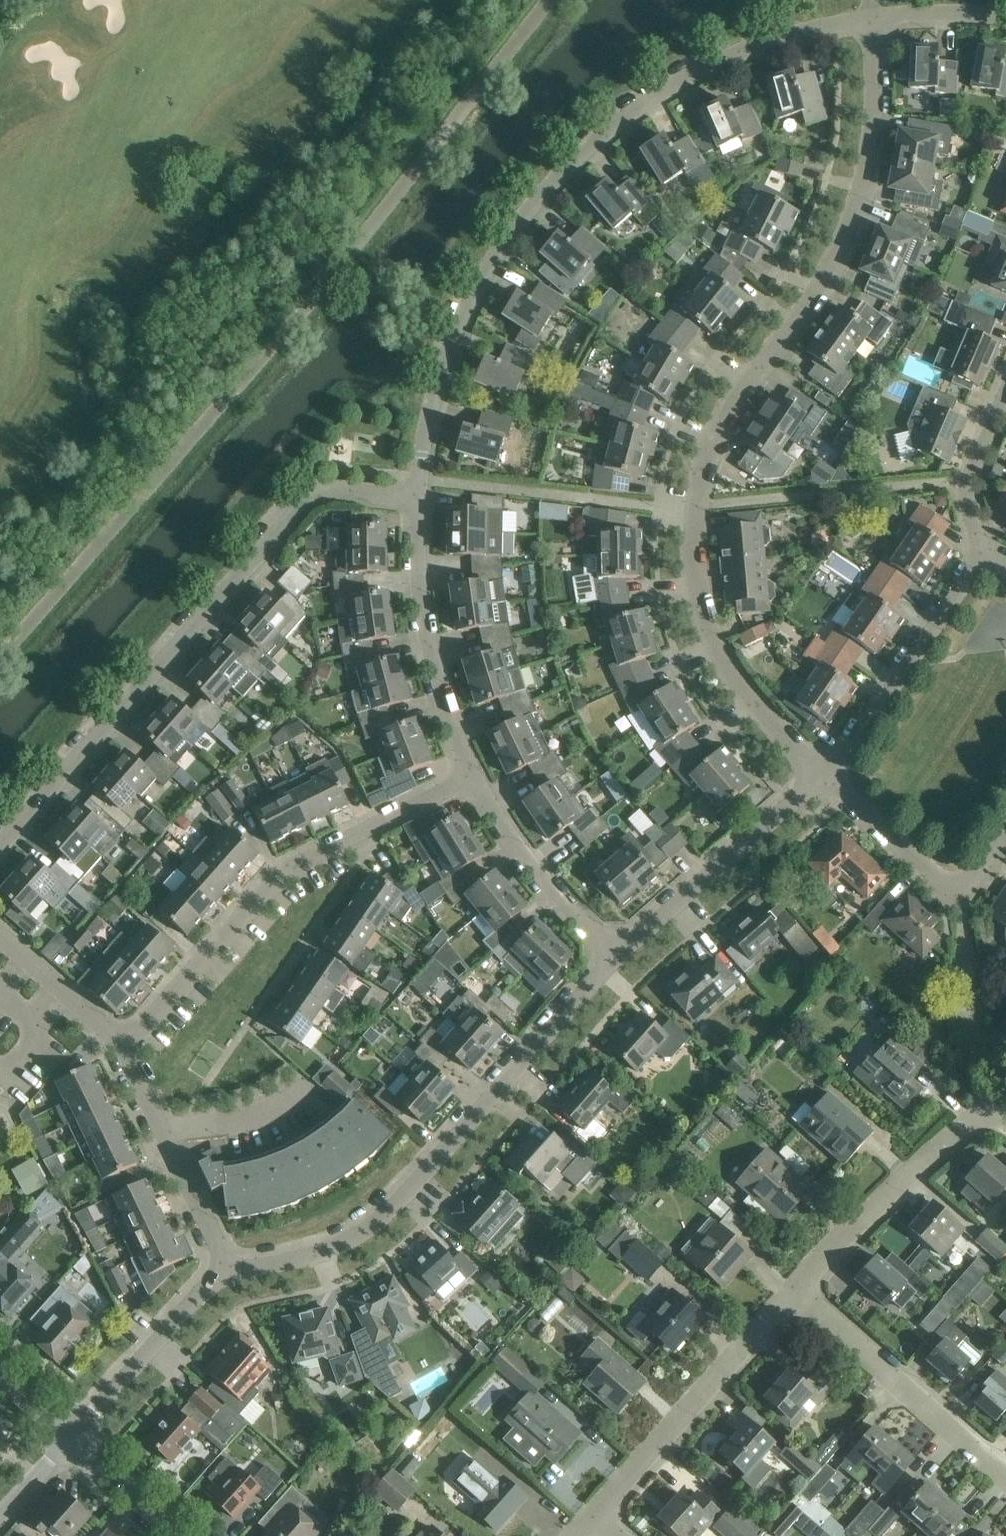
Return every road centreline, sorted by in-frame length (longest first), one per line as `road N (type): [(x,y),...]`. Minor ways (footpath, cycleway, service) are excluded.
road 1 (residential): [(823,777),(733,678),(705,618),(696,506),(709,453),(735,402),(830,283),(854,227),(871,173),(879,95),(873,18)]
road 2 (residential): [(417,499),(434,397),(465,307),(558,175),(640,103),(693,73),(794,32),(873,18)]
road 3 (residential): [(0,843),(315,491),(417,499)]
road 4 (residential): [(224,1267),(330,1246),(371,1222),(616,953)]
road 5 (residential): [(125,1053),(280,873),(472,776)]
road 6 (residential): [(594,1516),(795,1288)]
road 7 (residential): [(472,776),(443,704),(423,620),(417,499)]
road 8 (residential): [(1005,1478),(795,1288)]
road 9 (residential): [(795,1288),(971,1120),(1005,1119)]
road 10 (residential): [(984,555),(823,777)]
road 11 (residential): [(616,953),(823,777)]
road 12 (residential): [(823,777),(947,880),(976,875),(1005,831)]
road 13 (residential): [(616,953),(516,846),(472,776)]
road 14 (residential): [(73,1439),(224,1267)]
road 15 (residential): [(984,555),(969,480),(1005,393)]
road 16 (residential): [(125,1053),(0,938)]
road 17 (residential): [(159,1124),(244,1117),(293,1099),(311,1081)]
road 18 (residential): [(224,1267),(159,1124)]
road 19 (unclassified): [(183,1535),(73,1439)]
road 20 (residential): [(873,18),(1005,18)]

